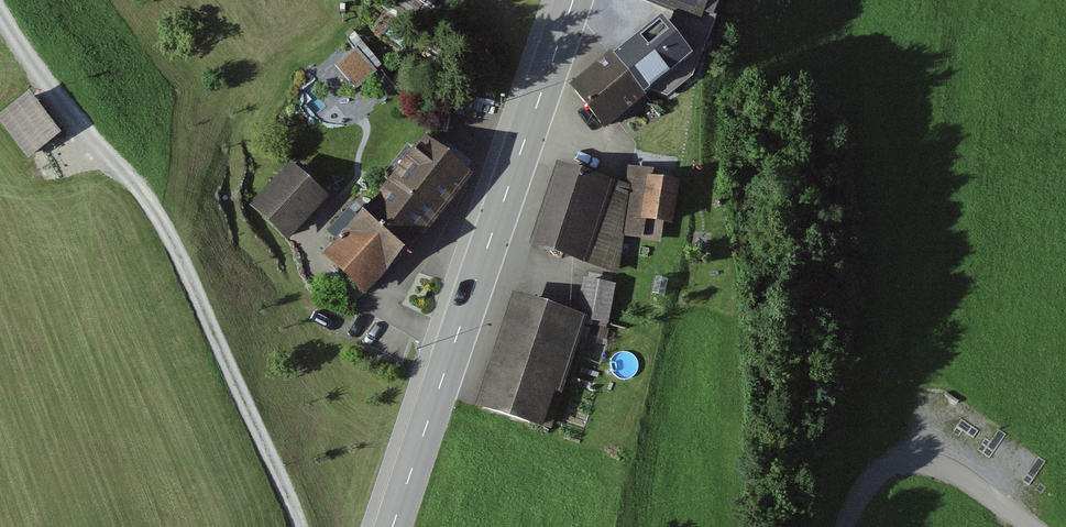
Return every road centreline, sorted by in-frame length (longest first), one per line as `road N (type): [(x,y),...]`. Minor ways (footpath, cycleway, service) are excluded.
road 1 (secondary): [(574,0),(393,526)]
road 2 (trunk): [(576,0),(487,281),(433,526)]
road 3 (track): [(299,526),(147,189),(113,161)]

